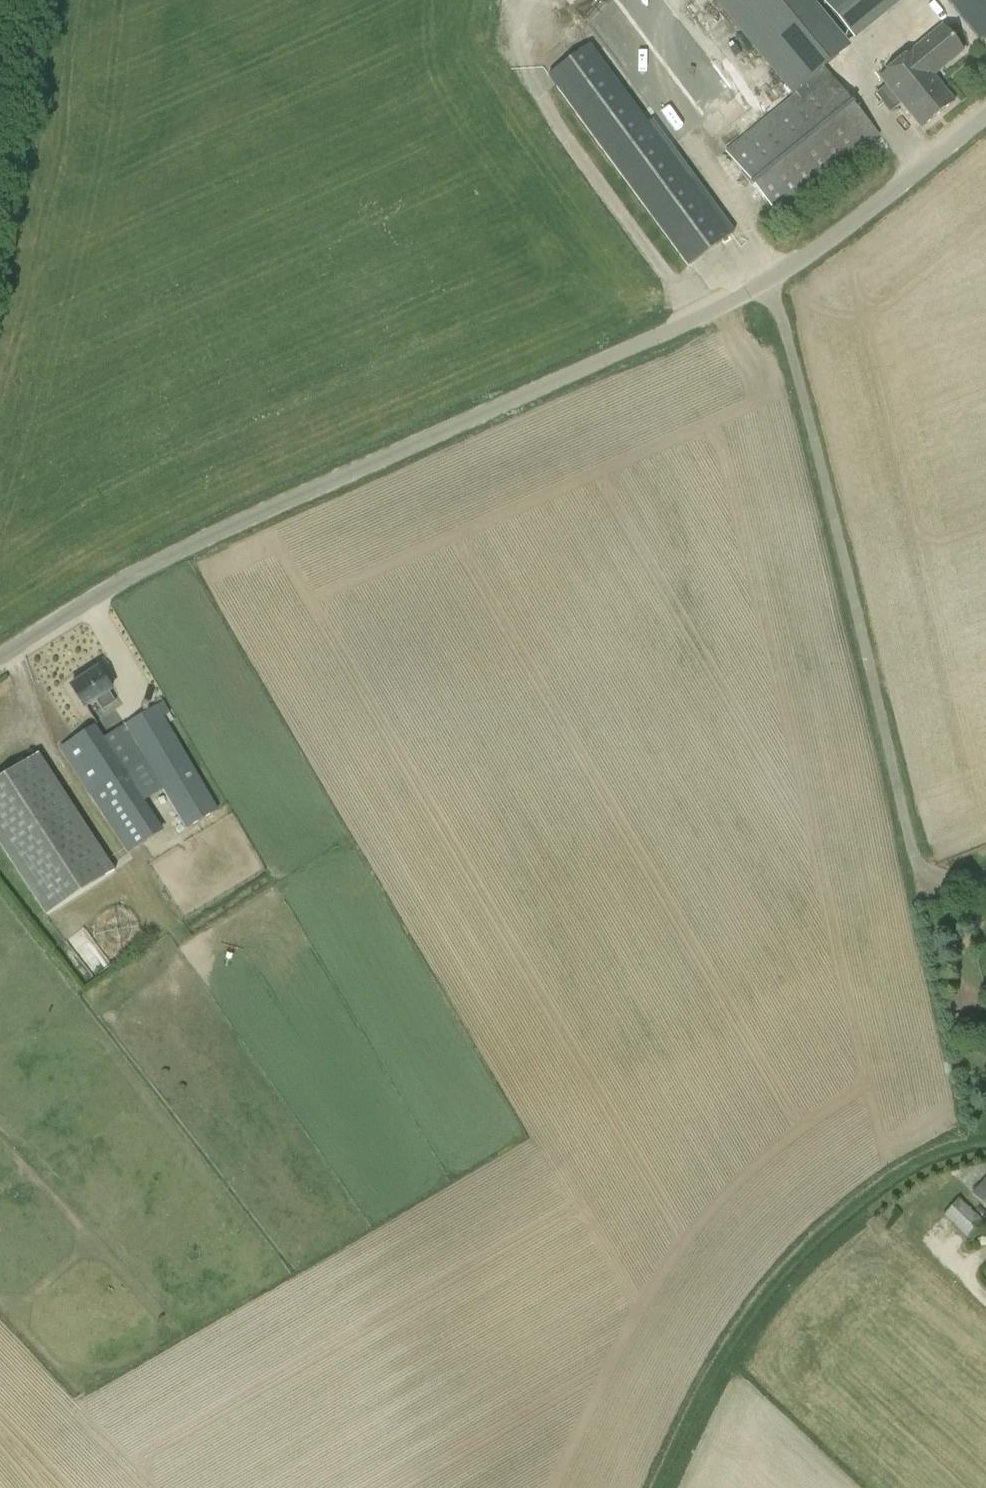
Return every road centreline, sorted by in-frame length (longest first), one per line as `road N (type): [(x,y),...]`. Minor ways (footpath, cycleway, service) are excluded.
road 1 (unclassified): [(985,115),(765,284),(201,539),(0,657)]

